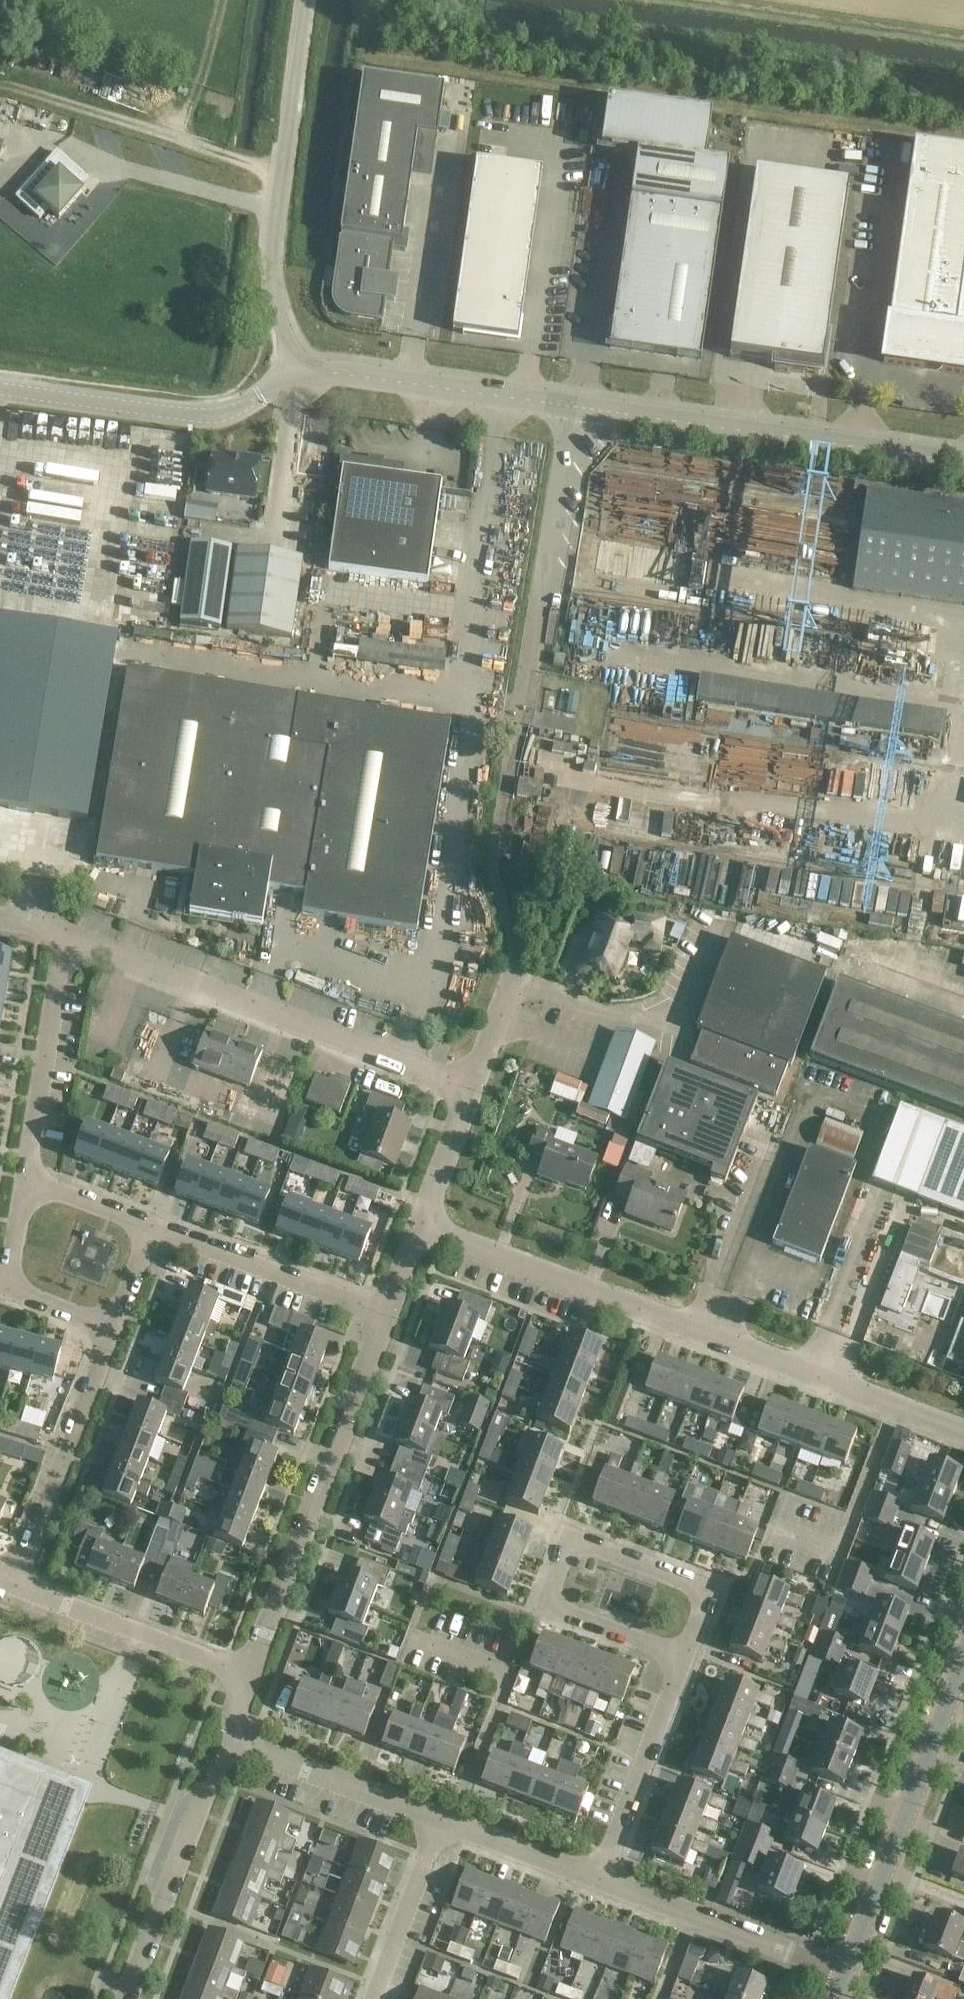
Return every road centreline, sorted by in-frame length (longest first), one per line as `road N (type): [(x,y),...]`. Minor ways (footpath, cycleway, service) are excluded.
road 1 (residential): [(963,1434),(422,1226)]
road 2 (residential): [(476,1096),(69,931)]
road 3 (unclassified): [(963,463),(571,405)]
road 4 (unclassified): [(300,376),(277,307),(272,251),(307,0)]
road 5 (residential): [(248,1672),(388,1317)]
road 6 (residential): [(845,1979),(963,1666)]
road 7 (unclassified): [(520,715),(571,405)]
road 8 (residential): [(300,376),(212,416),(0,388)]
road 9 (residential): [(124,1998),(223,1740)]
road 10 (unclassified): [(571,405),(342,374),(300,376)]
road 11 (residential): [(9,1585),(107,1333)]
road 12 (residential): [(845,1979),(593,1882)]
road 13 (residential): [(679,1654),(695,1613),(695,1591),(683,1581),(588,1545),(569,1559),(557,1590),(566,1609)]
road 14 (residential): [(248,1672),(9,1585)]
road 15 (residential): [(388,1317),(153,1226)]
road 16 (residential): [(24,1175),(69,931)]
road 17 (residential): [(593,1882),(679,1654)]
road 18 (residential): [(437,1822),(223,1740)]
road 19 (residential): [(437,1822),(374,1998)]
road 20 (residential): [(593,1882),(437,1822)]
road 21 (residential): [(422,1226),(476,1096)]
road 22 (residential): [(153,1226),(24,1175)]
road 23 (residential): [(566,1609),(679,1654)]
road 24 (residential): [(476,1096),(520,983)]

